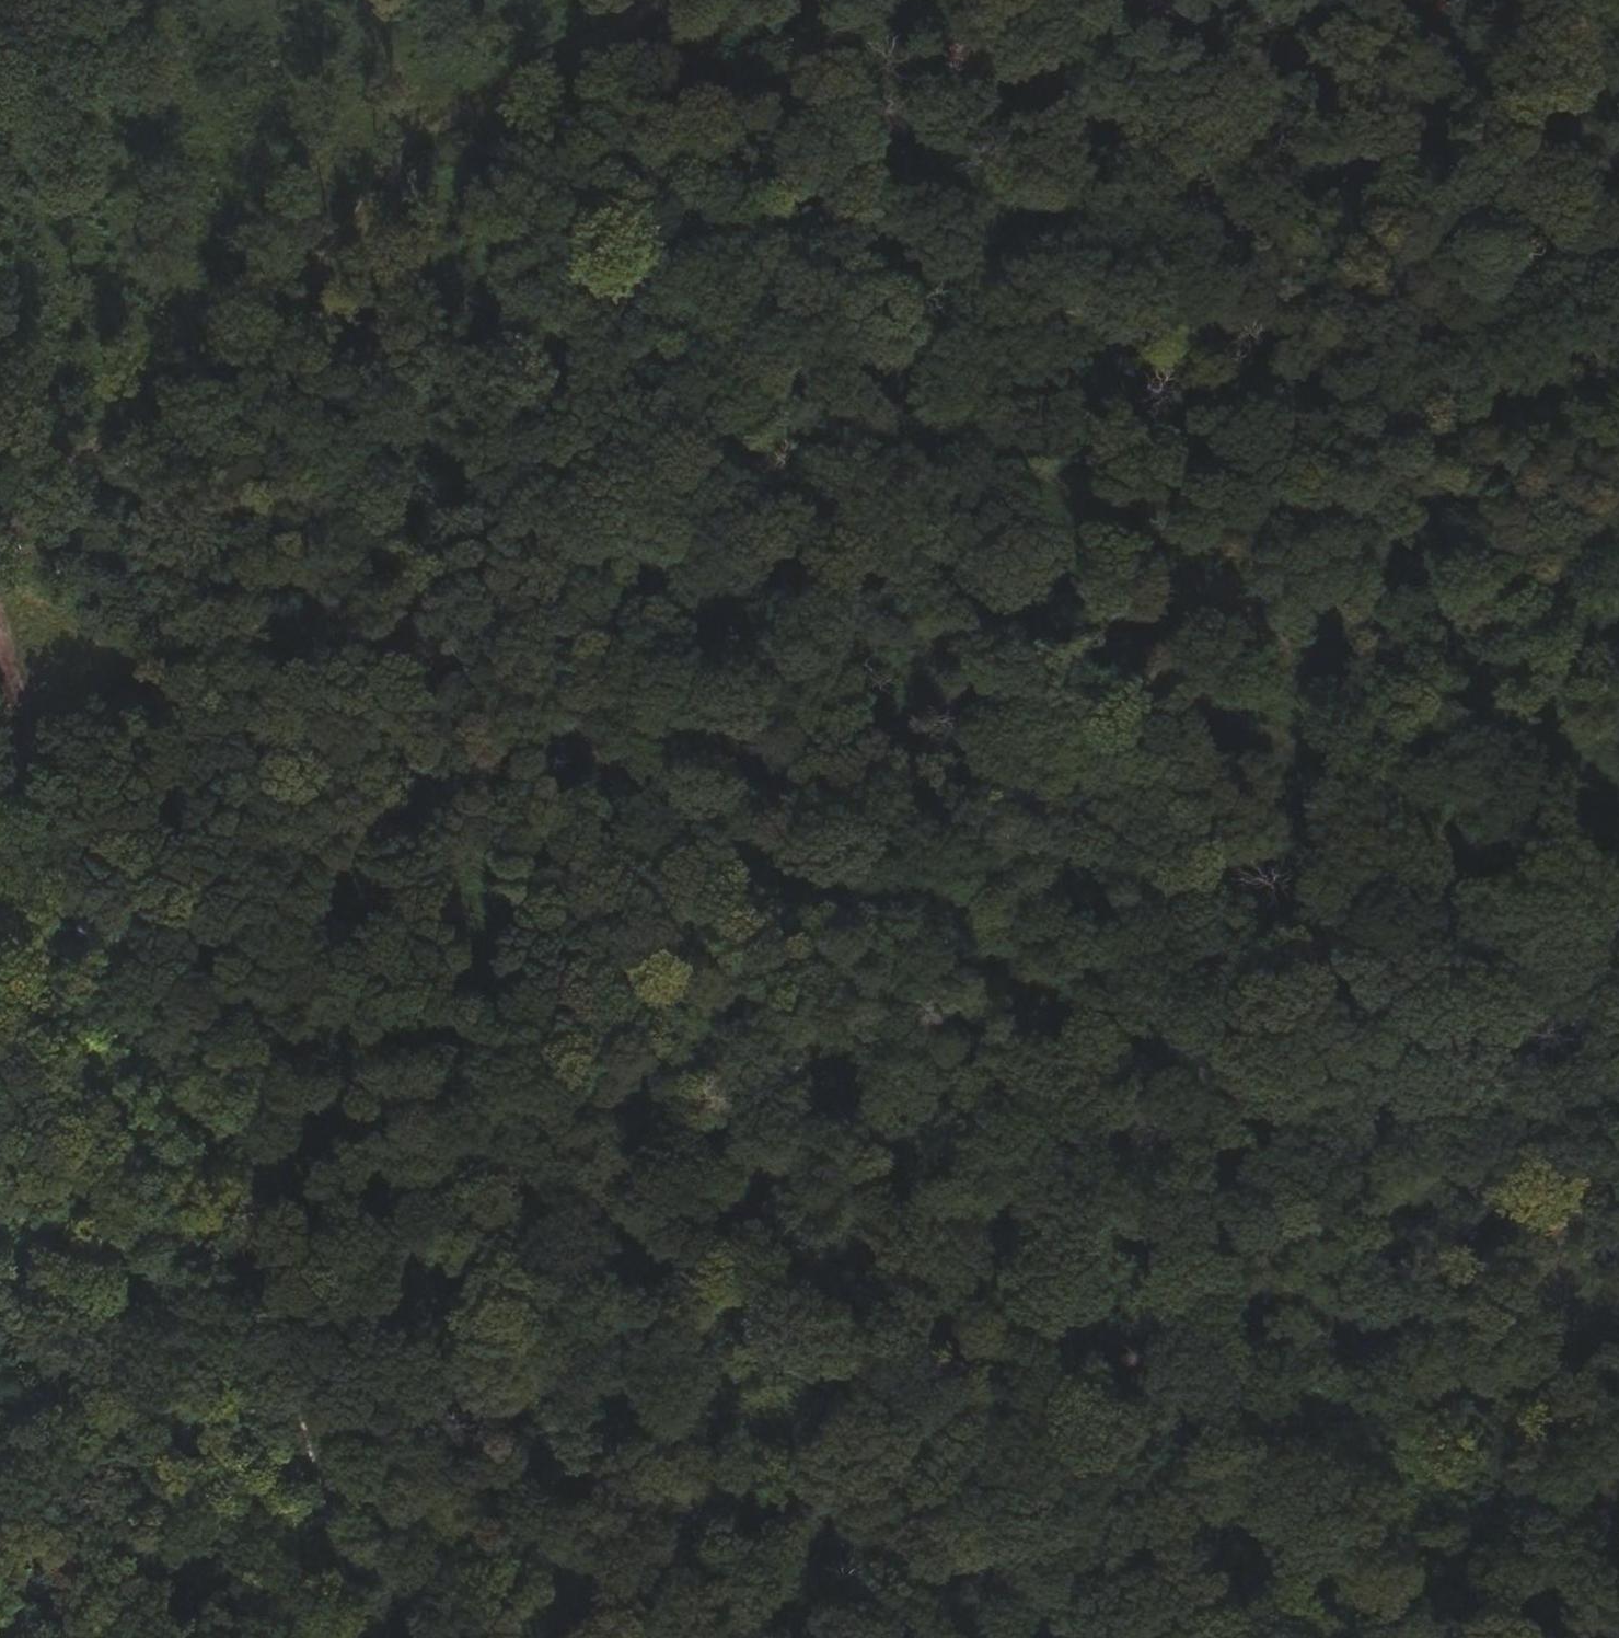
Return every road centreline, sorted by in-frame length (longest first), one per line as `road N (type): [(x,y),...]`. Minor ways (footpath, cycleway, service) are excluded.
road 1 (track): [(0,686),(91,949),(238,1196),(278,1283),(355,1637)]
road 2 (track): [(684,0),(326,260),(0,545)]

